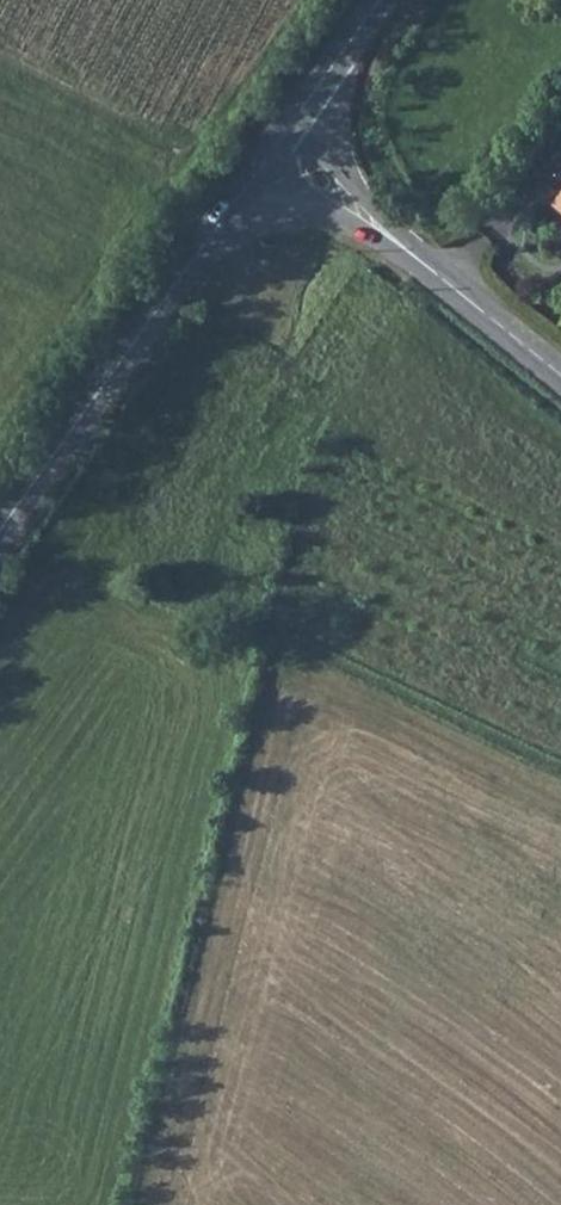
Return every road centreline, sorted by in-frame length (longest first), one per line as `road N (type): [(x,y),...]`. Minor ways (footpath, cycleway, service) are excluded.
road 1 (tertiary): [(0,528),(251,171)]
road 2 (tertiary): [(386,236),(560,378)]
road 3 (tertiary): [(386,236),(294,114)]
road 4 (tertiary): [(251,171),(386,236)]
road 5 (tertiary): [(294,114),(380,0)]

